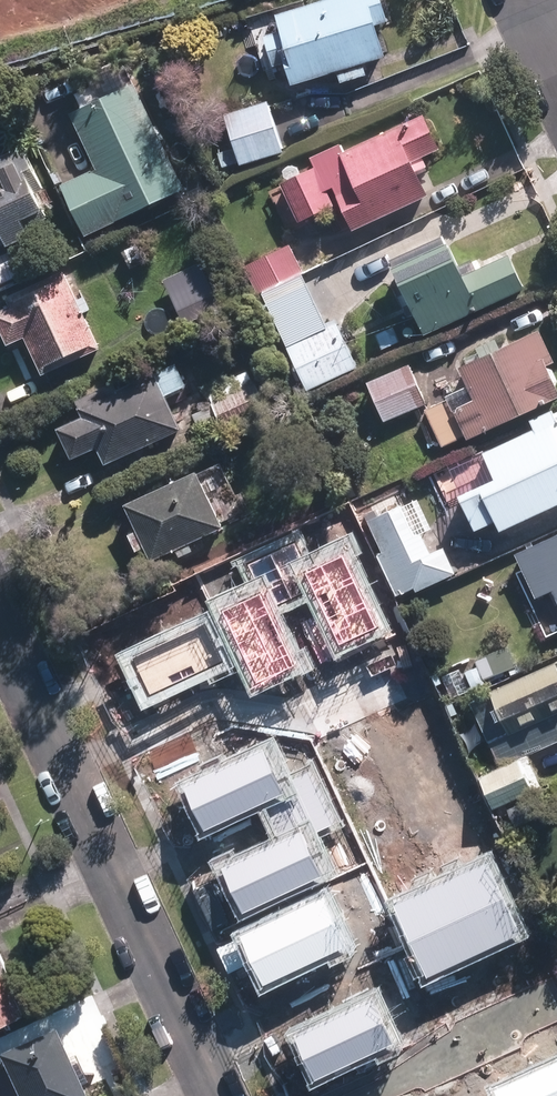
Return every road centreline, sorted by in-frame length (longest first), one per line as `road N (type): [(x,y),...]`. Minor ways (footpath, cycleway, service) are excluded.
road 1 (residential): [(0,618),(218,1095)]

